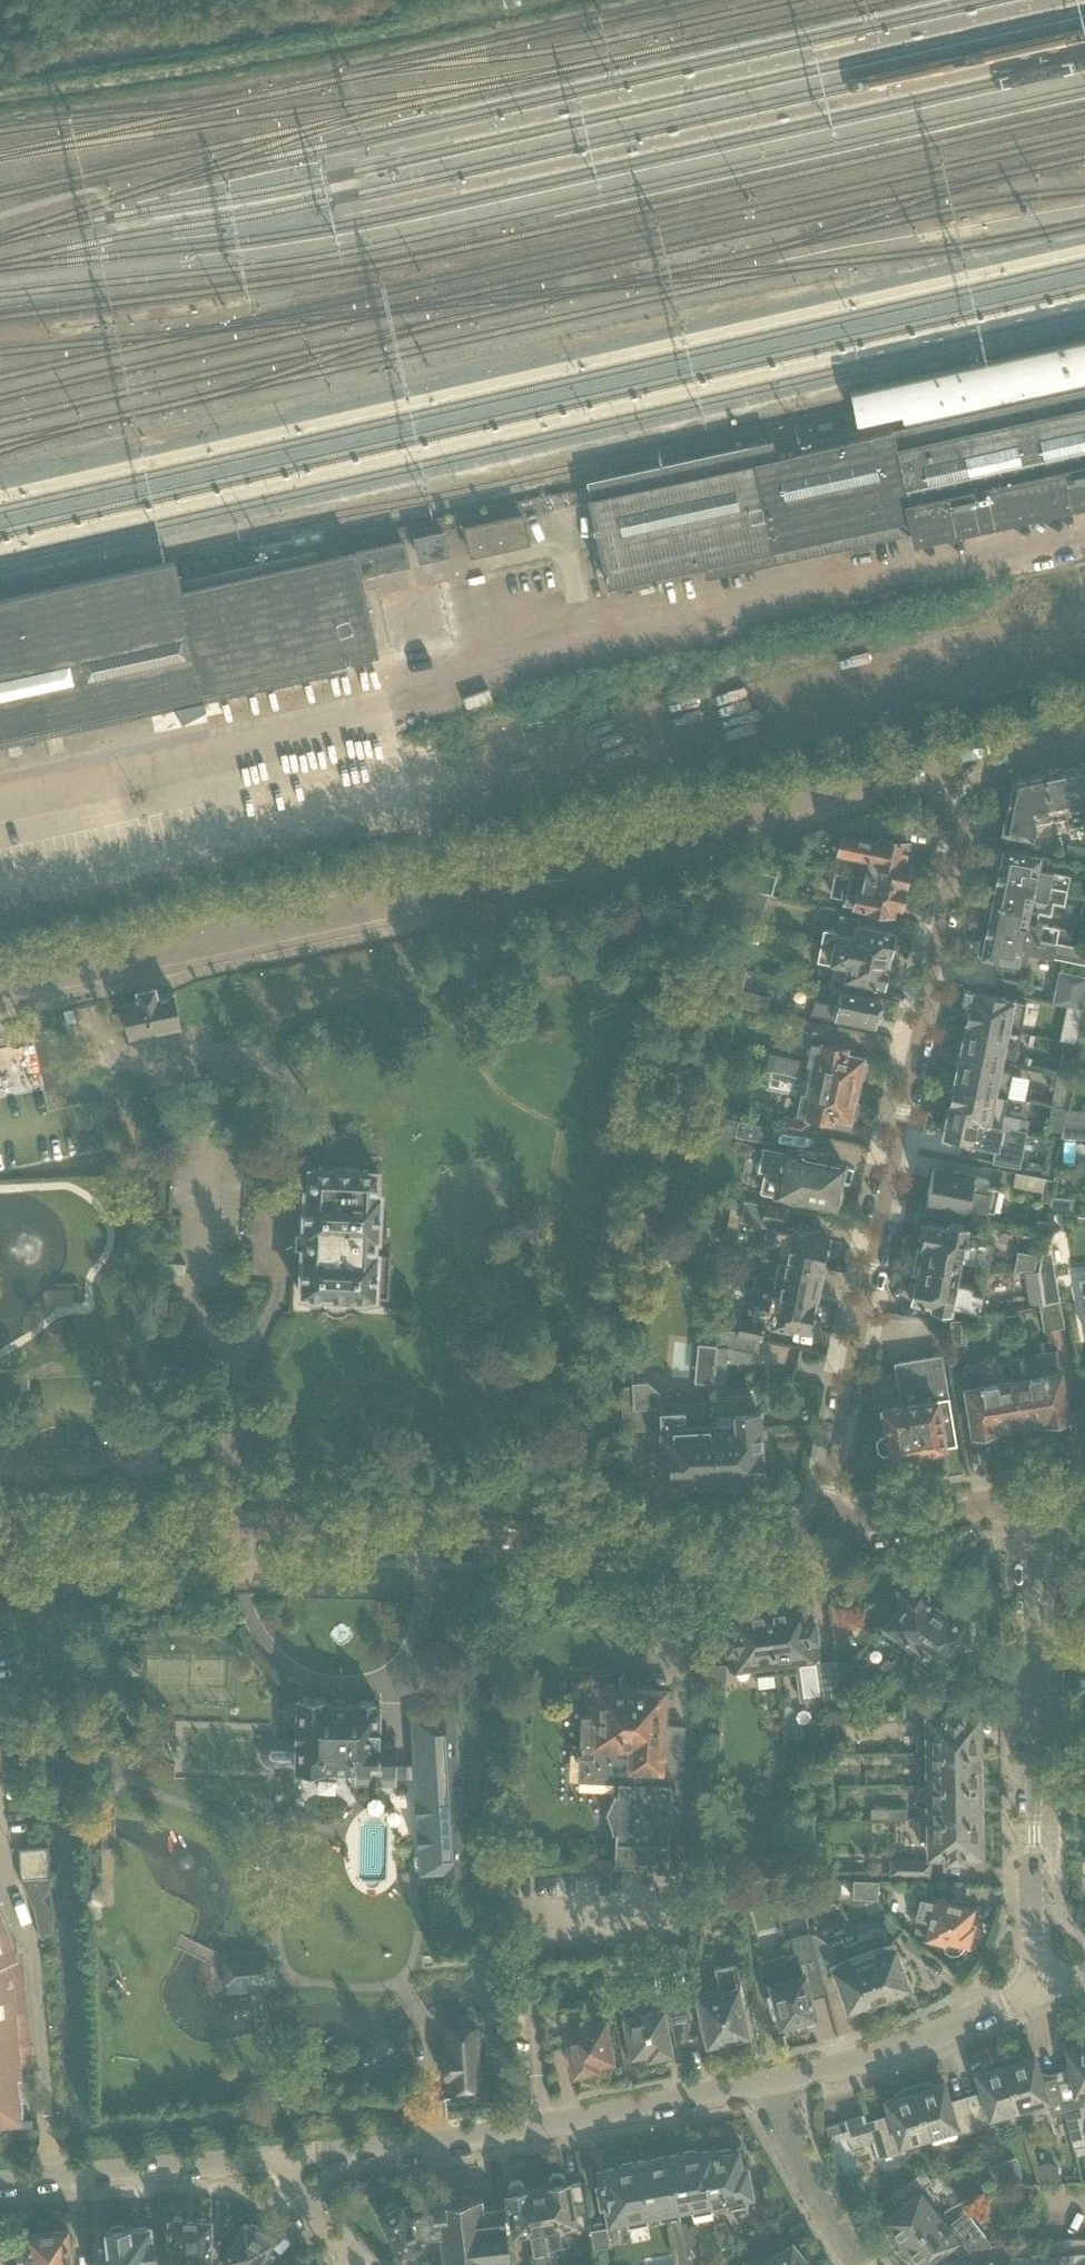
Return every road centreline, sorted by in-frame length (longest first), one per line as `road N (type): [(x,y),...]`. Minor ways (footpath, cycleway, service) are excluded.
road 1 (tertiary): [(0,984),(976,757)]
road 2 (tertiary): [(0,1538),(228,1533),(734,1541),(828,1530)]
road 3 (residential): [(828,1530),(976,757)]
road 4 (residential): [(287,2157),(543,2128),(776,2082)]
road 5 (residential): [(1038,1990),(1027,1496)]
road 6 (residential): [(0,2183),(287,2157)]
road 7 (residential): [(776,2082),(871,2055),(1038,1990)]
road 8 (residential): [(866,2264),(816,2190),(776,2082)]
road 9 (tertiary): [(828,1530),(1027,1496)]
road 10 (residential): [(352,2264),(294,2197),(287,2157)]

